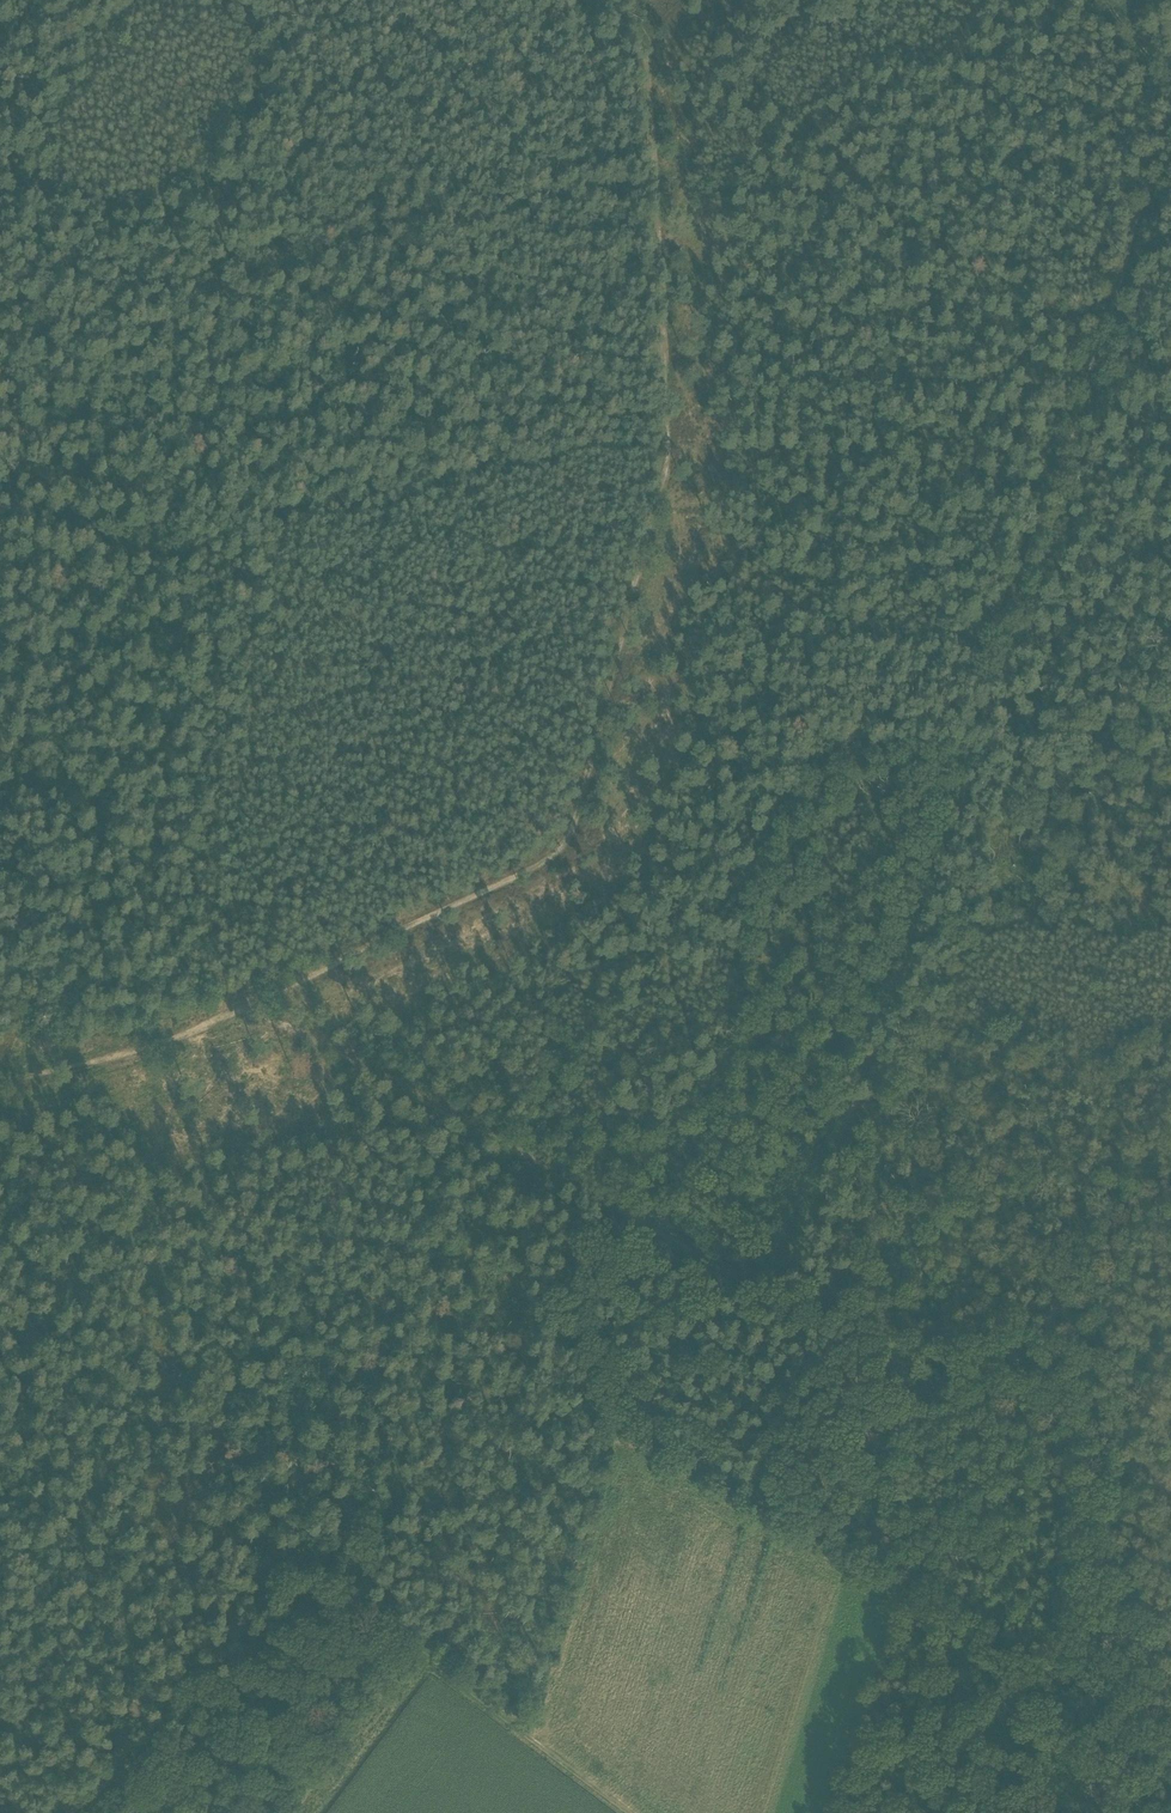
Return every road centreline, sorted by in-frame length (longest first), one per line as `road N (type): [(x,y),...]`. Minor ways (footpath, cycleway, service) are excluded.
road 1 (track): [(603,0),(650,48),(668,409),(677,432),(576,830),(518,869),(187,1037),(0,1082)]
road 2 (track): [(1170,139),(1119,266),(901,985),(795,1250)]
road 3 (track): [(71,1812),(338,1609),(372,1543),(507,1150)]
road 4 (track): [(0,338),(153,387),(470,342)]
road 5 (track): [(626,1812),(376,1621),(338,1609)]
road 6 (track): [(507,1150),(738,1276),(763,1278),(795,1250)]
road 7 (track): [(256,1003),(507,1150)]

